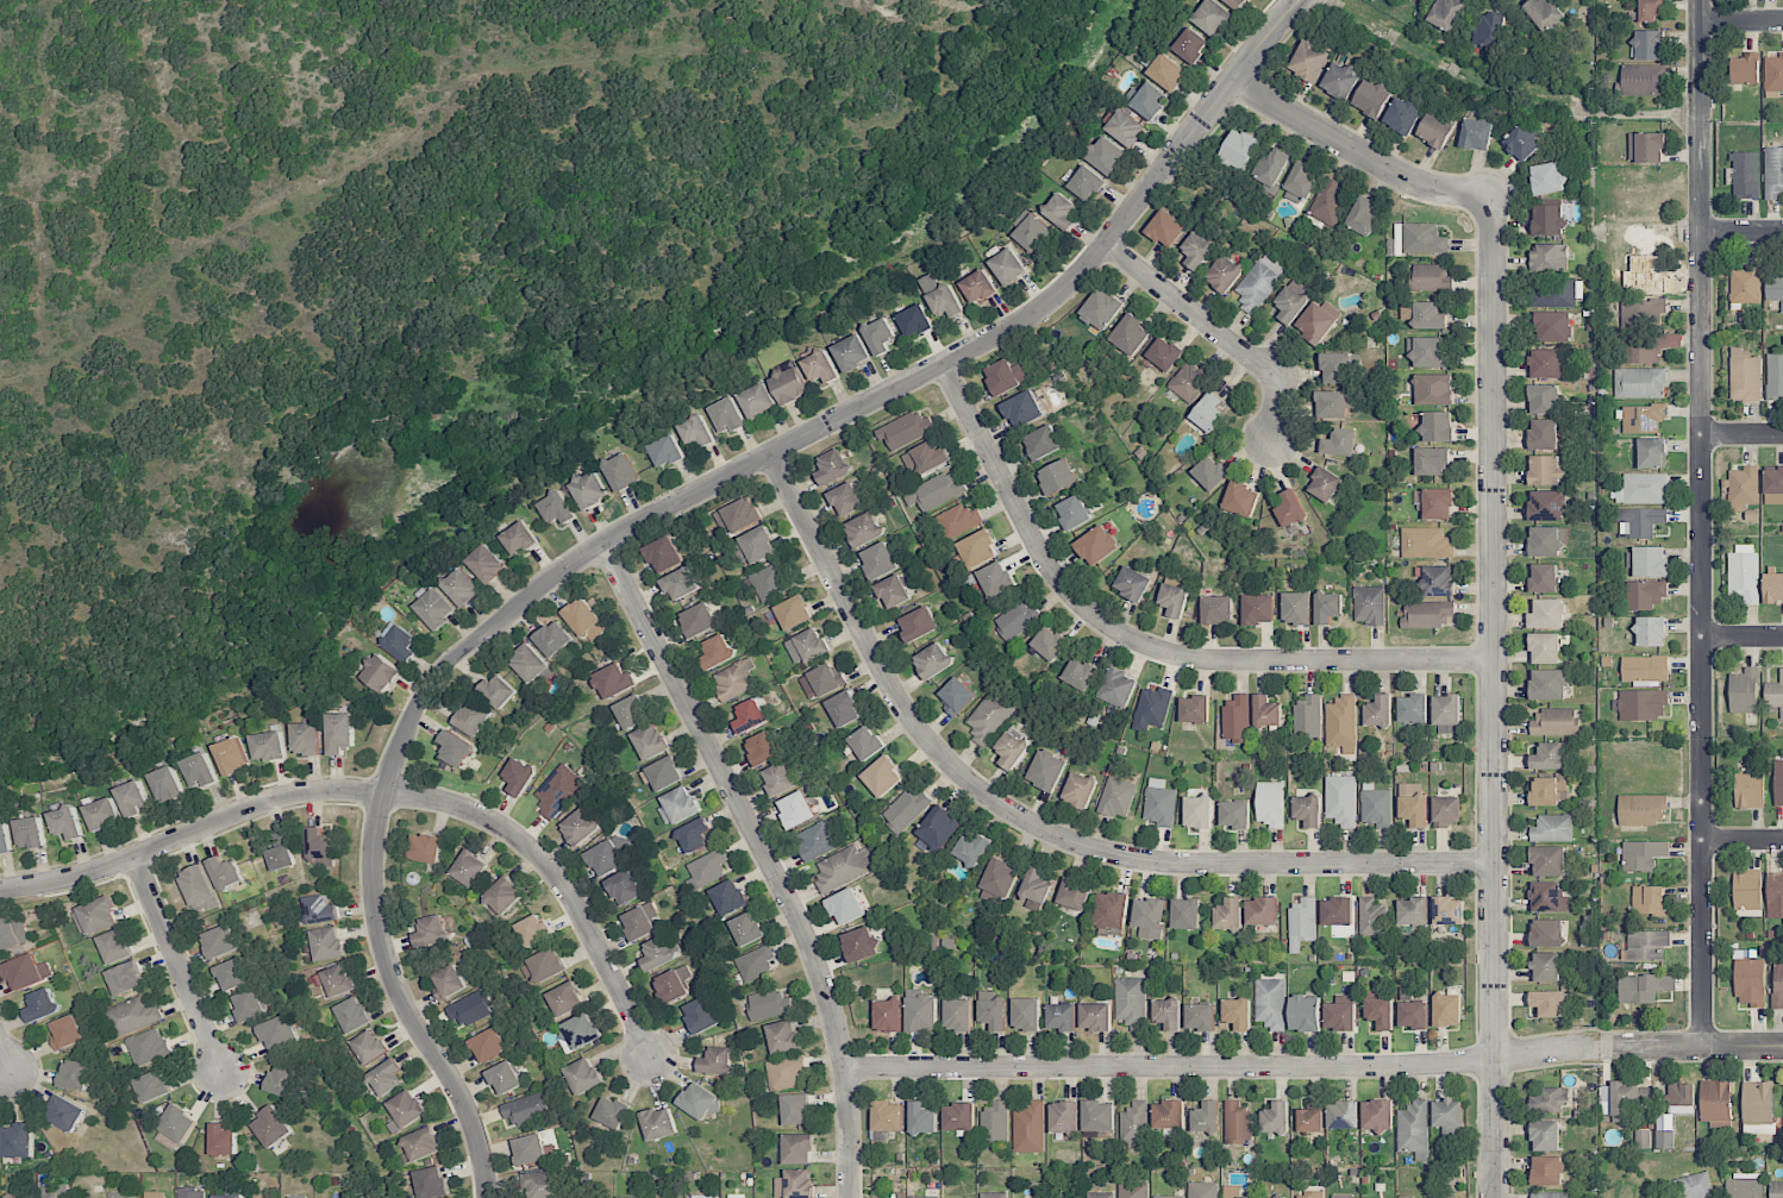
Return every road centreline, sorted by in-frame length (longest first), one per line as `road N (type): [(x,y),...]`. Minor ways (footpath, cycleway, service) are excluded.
road 1 (residential): [(1302,0),(1063,293),(943,366),(601,542),(438,671),(381,792),(374,914),(399,995),(458,1091),(481,1153),(486,1197)]
road 2 (residential): [(1234,84),(1397,175),(1490,196),(1496,1197)]
road 3 (residential): [(1700,1048),(1698,0)]
road 4 (residential): [(843,1068),(1429,1065),(1602,1047),(1782,1047)]
road 5 (residential): [(1491,863),(1159,864),(1103,854),(1024,822),(953,770),(915,727),(770,457)]
road 6 (residential): [(0,889),(94,872),(287,794),(381,792),(457,805),(517,836),(562,882),(653,1062)]
road 7 (residential): [(601,542),(805,933),(846,1087),(852,1197)]
road 8 (residential): [(943,366),(1039,553),(1078,603),(1126,639),(1184,658),(1231,661),(1493,661)]
road 9 (residential): [(1105,246),(1275,378),(1272,445)]
road 10 (residential): [(130,858),(223,1072)]

